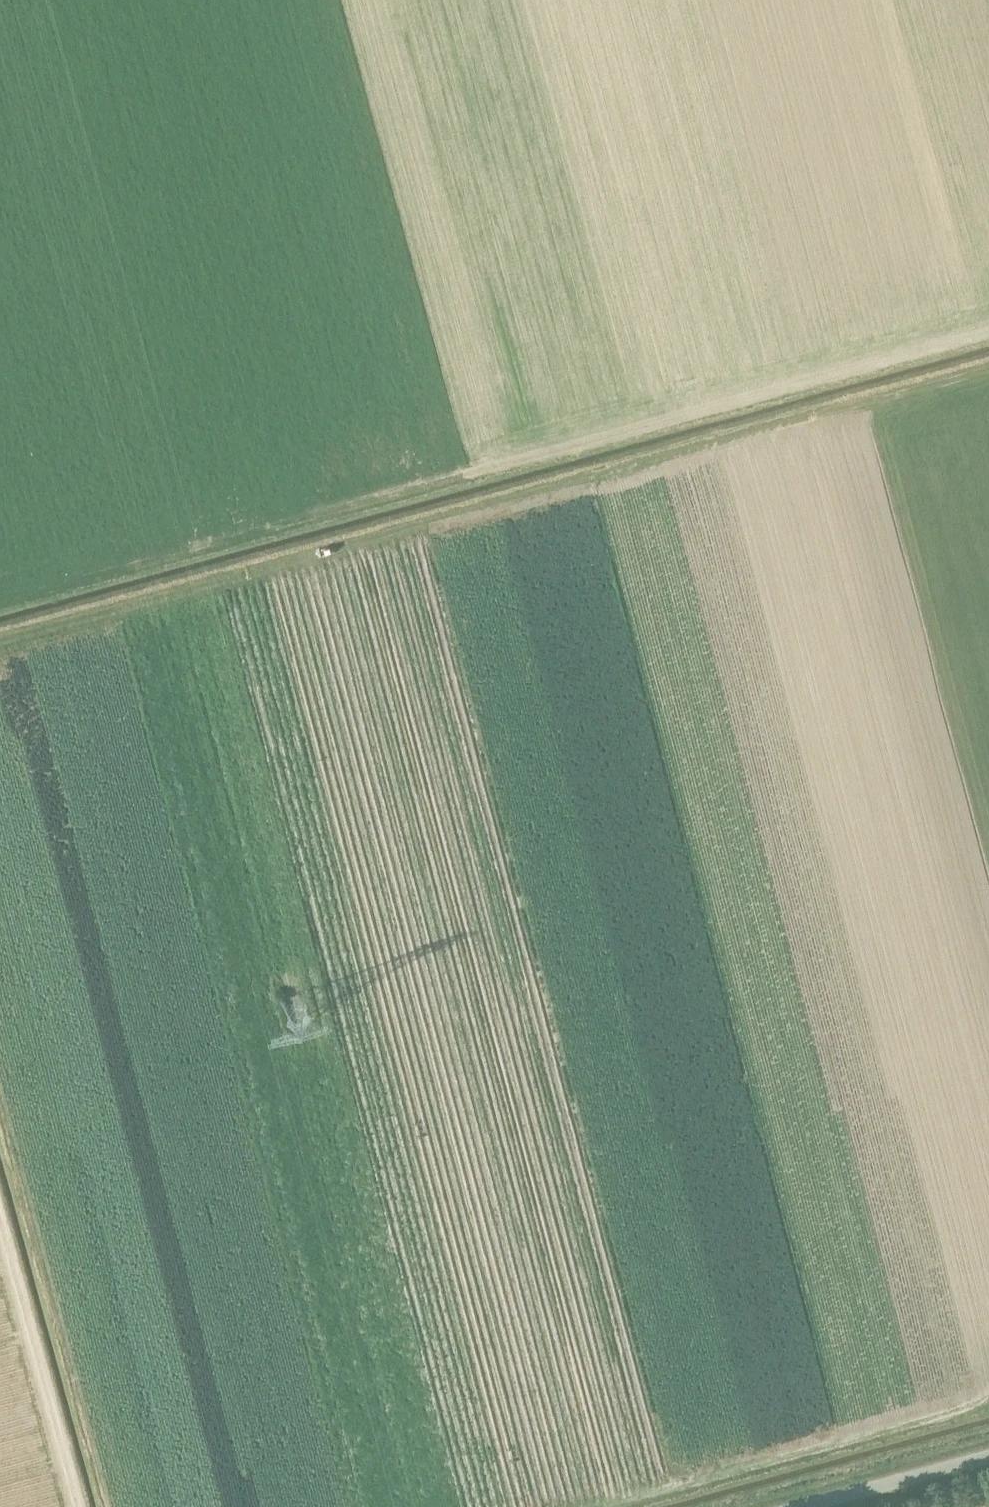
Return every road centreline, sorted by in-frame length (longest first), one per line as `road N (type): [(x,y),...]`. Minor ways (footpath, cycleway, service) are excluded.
road 1 (track): [(0,1220),(78,1506)]
road 2 (unclassified): [(803,1506),(988,1456)]

